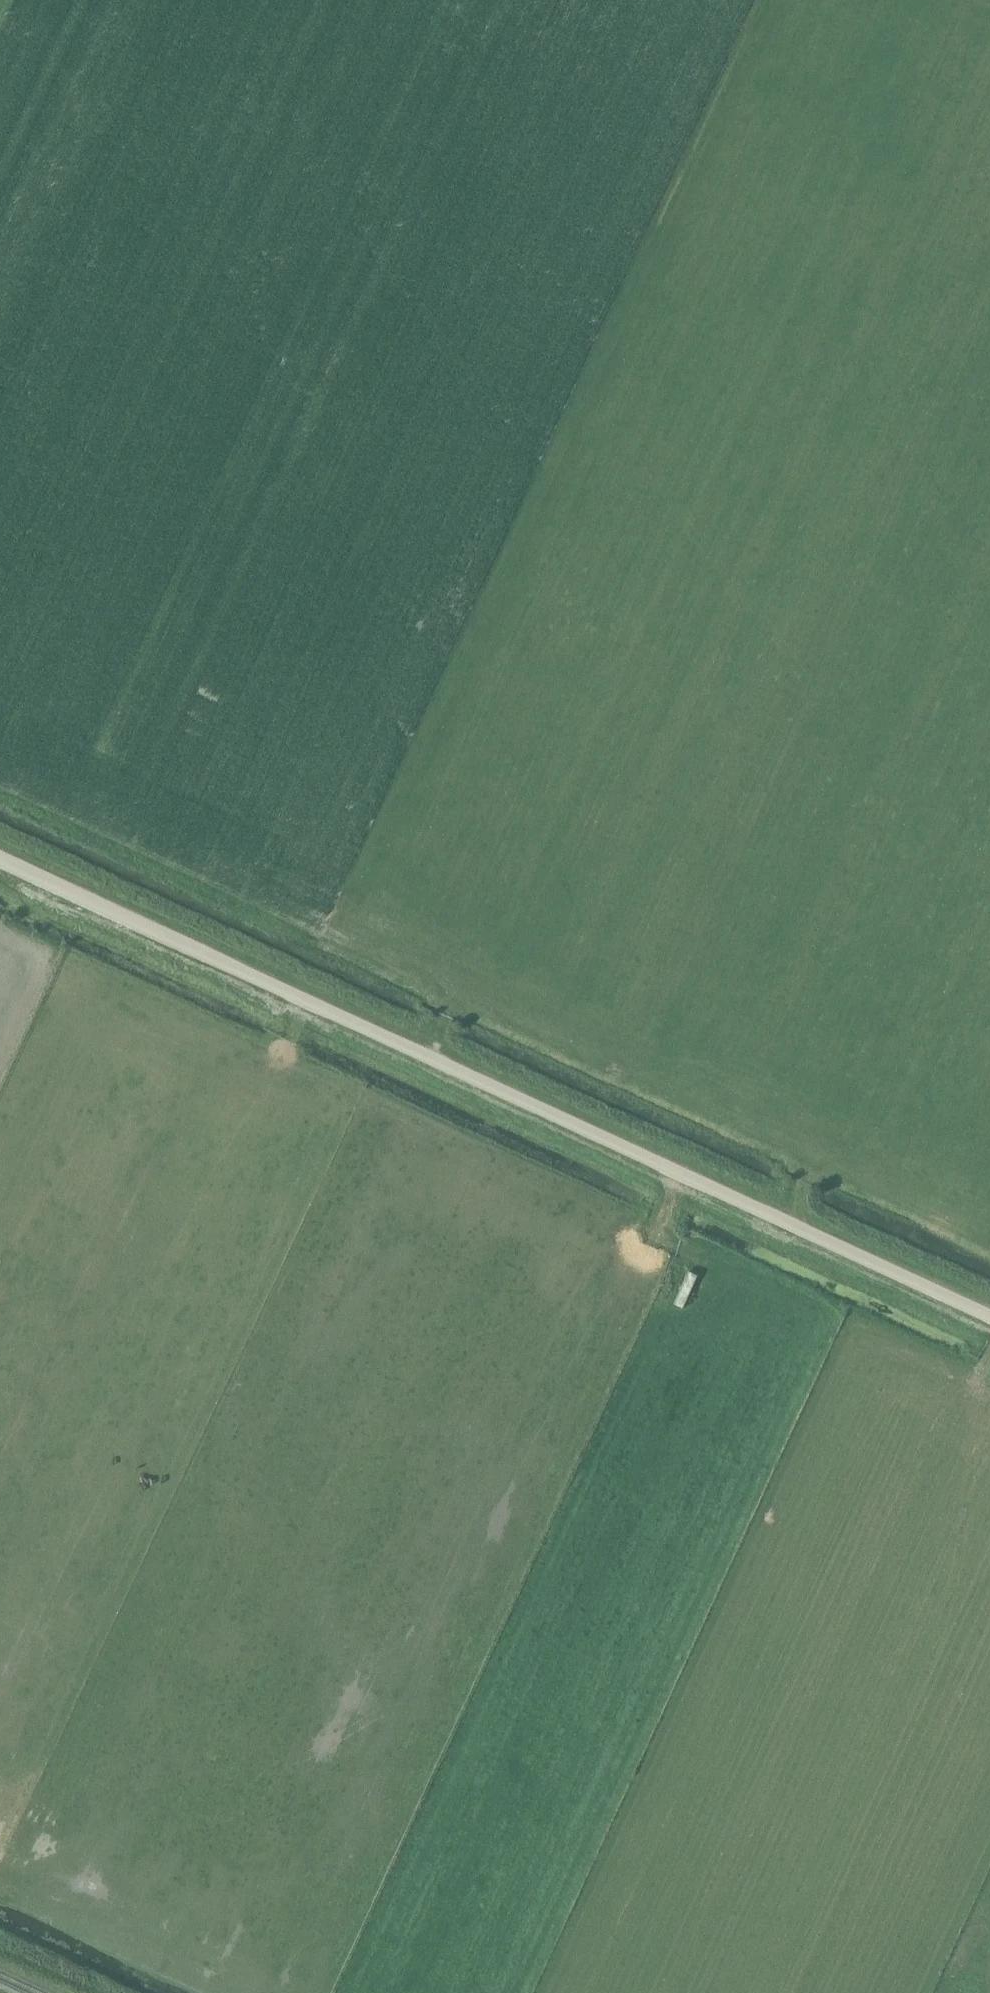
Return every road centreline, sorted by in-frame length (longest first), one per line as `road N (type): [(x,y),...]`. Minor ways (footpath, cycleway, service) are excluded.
road 1 (unclassified): [(989,1316),(0,867)]

